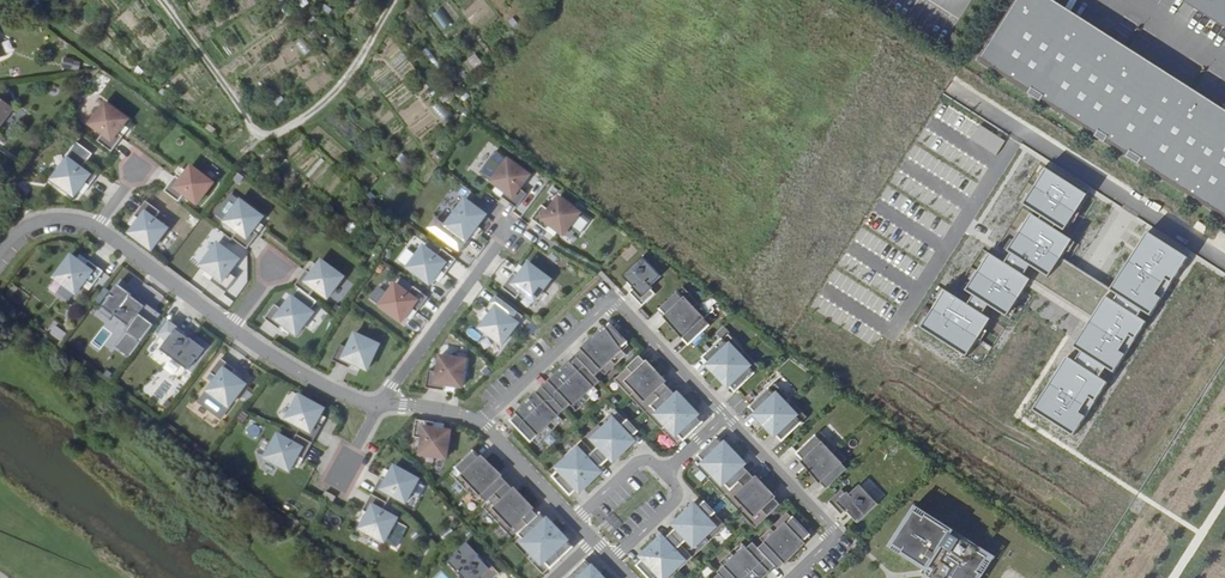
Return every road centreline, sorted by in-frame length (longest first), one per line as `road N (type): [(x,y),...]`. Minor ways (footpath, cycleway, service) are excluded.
road 1 (residential): [(725,416),(614,300),(480,422)]
road 2 (residential): [(792,577),(838,535),(725,416)]
road 3 (residential): [(380,405),(512,225)]
road 4 (residential): [(97,227),(231,329)]
road 5 (residential): [(231,329),(329,388),(380,405)]
road 6 (residential): [(480,422),(577,520)]

